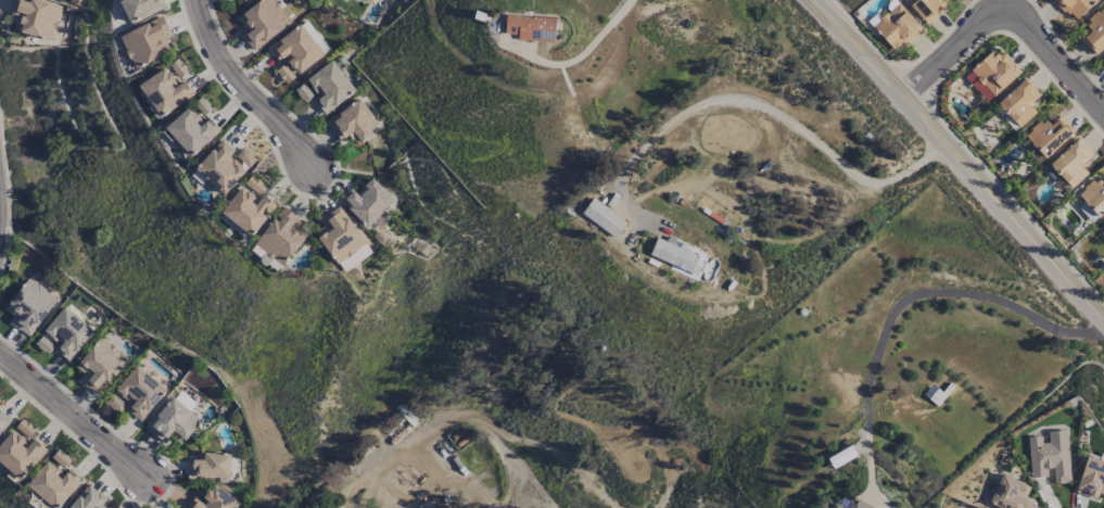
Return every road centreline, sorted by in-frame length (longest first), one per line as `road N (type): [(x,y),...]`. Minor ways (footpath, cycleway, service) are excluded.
road 1 (residential): [(909,92),(991,13),(1014,12),(1103,104)]
road 2 (tertiary): [(1103,317),(946,137)]
road 3 (residential): [(314,170),(224,61),(198,0)]
road 4 (residential): [(149,479),(0,350)]
road 5 (tertiary): [(909,92),(820,0)]

